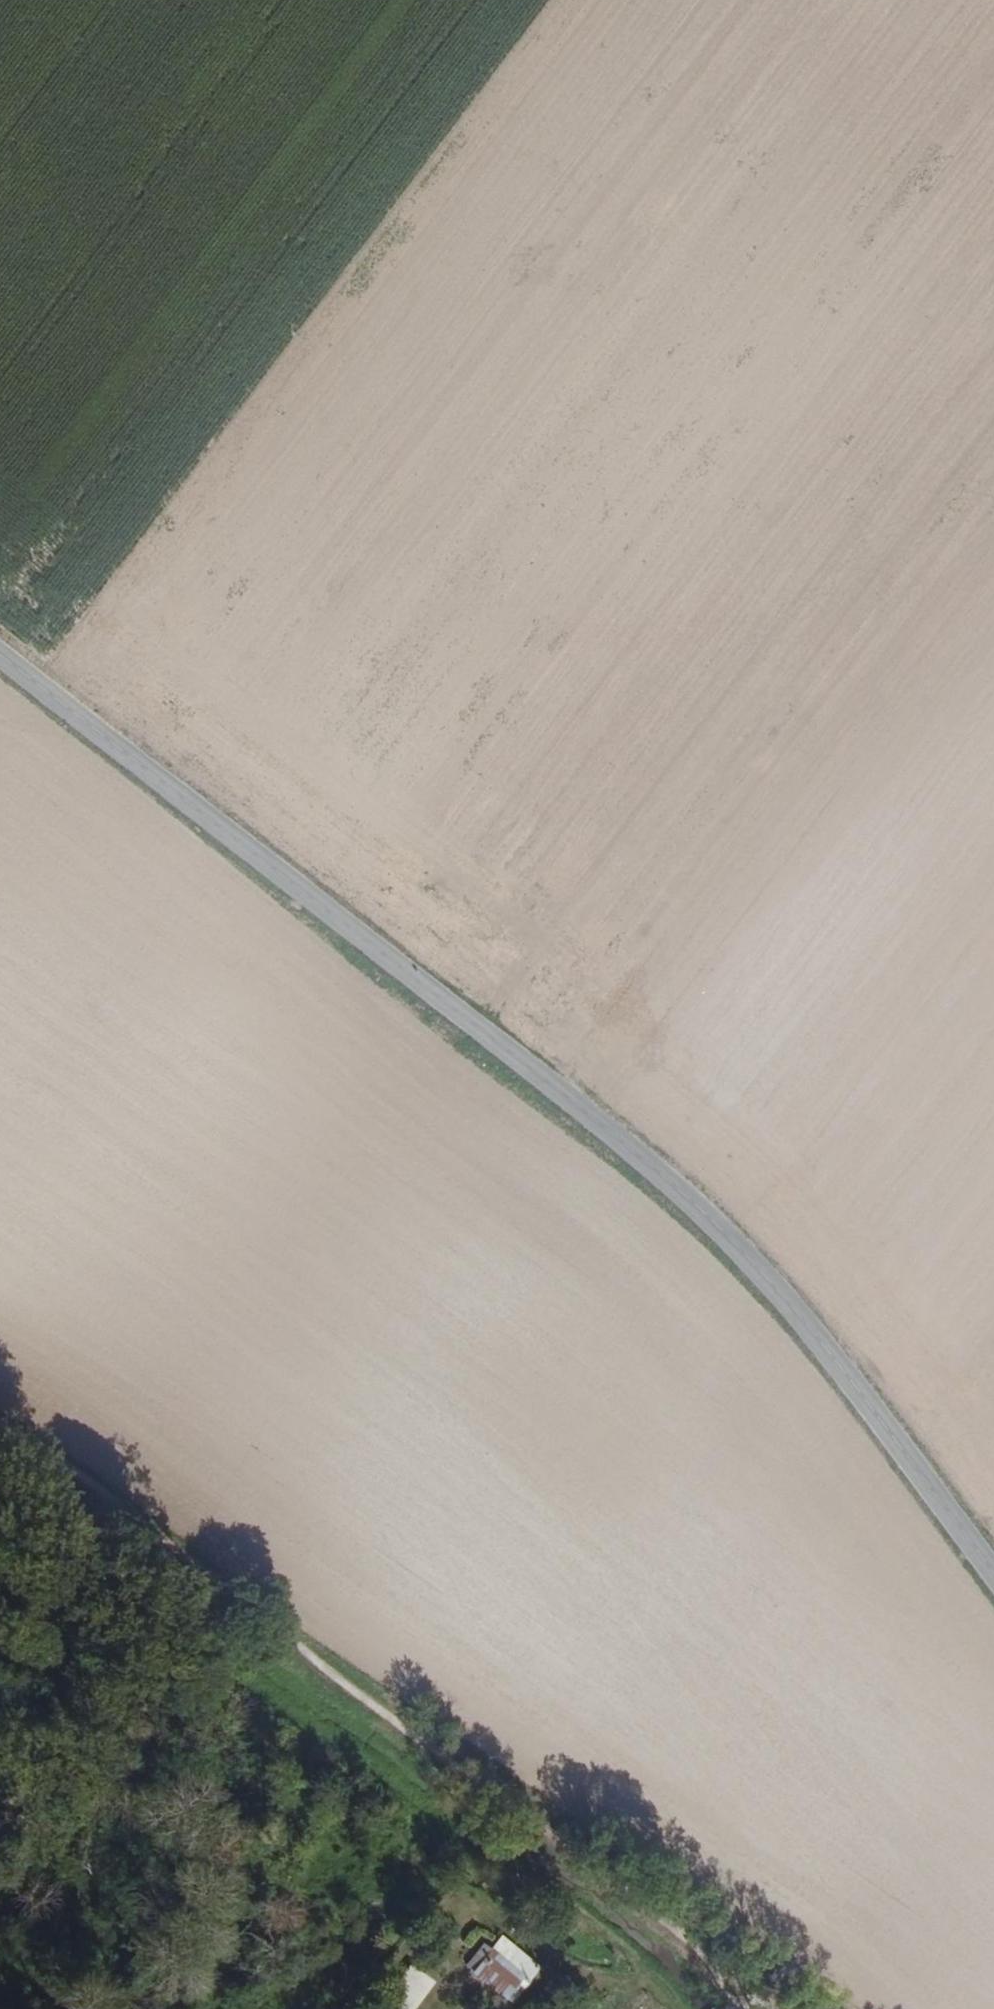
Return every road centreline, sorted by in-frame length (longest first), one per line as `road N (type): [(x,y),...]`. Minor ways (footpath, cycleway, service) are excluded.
road 1 (tertiary): [(993,1571),(836,1361),(682,1191),(0,653)]
road 2 (track): [(735,1989),(358,1686),(103,1491),(0,1423)]

